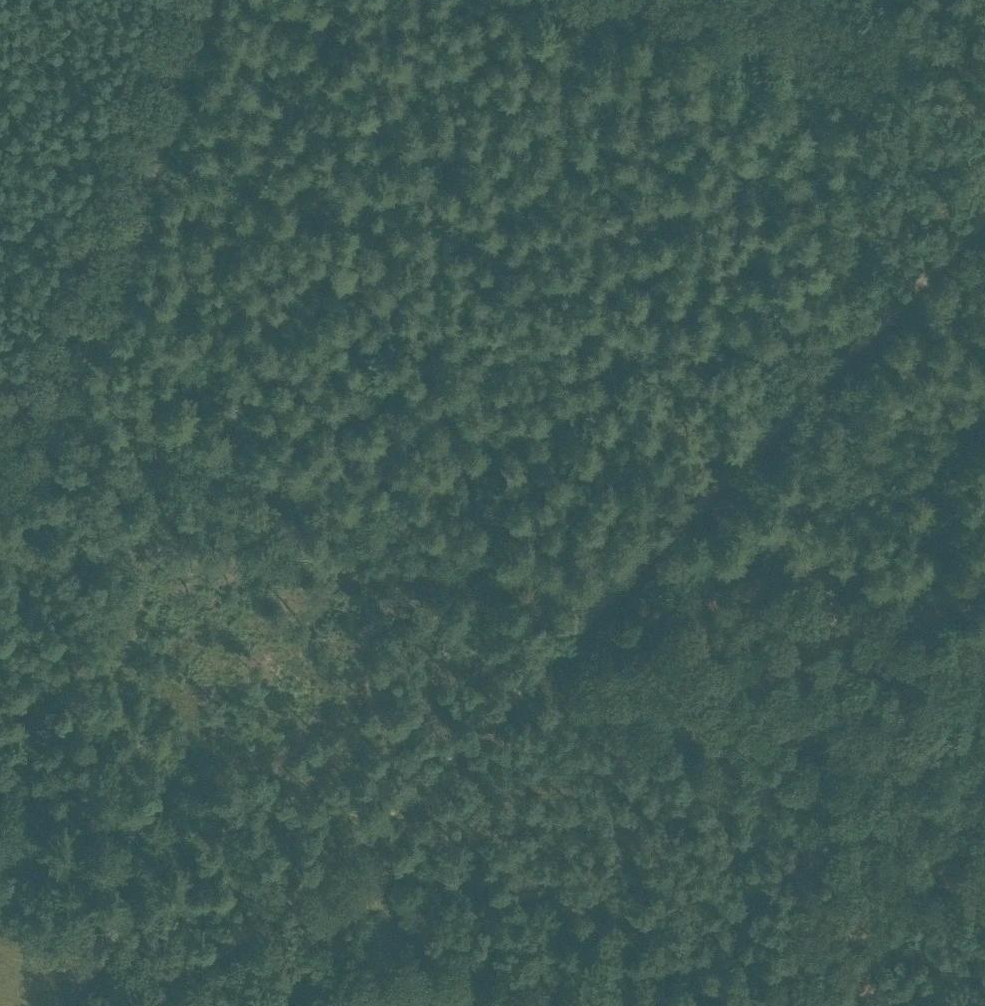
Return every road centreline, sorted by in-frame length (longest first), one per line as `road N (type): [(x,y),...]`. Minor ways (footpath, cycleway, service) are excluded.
road 1 (track): [(580,624),(984,212)]
road 2 (track): [(151,1005),(580,624)]

